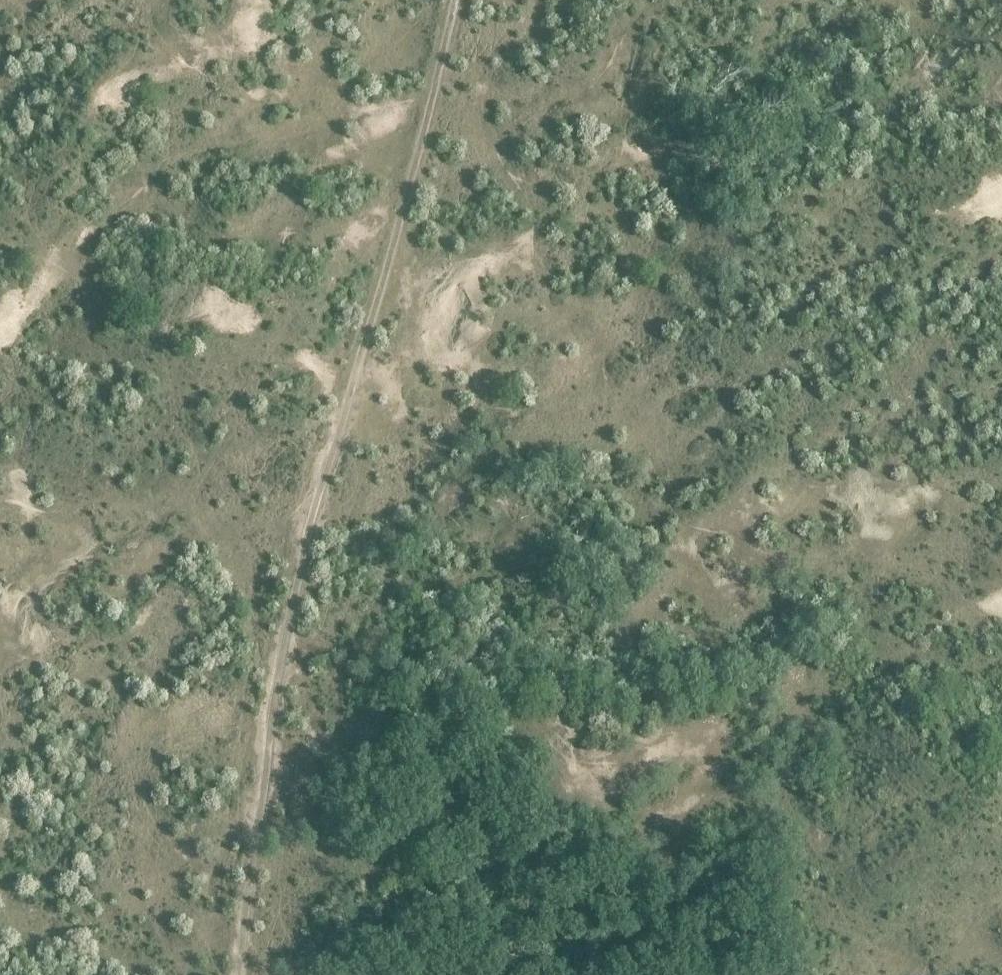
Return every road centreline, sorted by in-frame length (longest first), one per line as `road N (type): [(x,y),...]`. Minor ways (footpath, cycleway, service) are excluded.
road 1 (track): [(230,974),(331,422),(450,0)]

